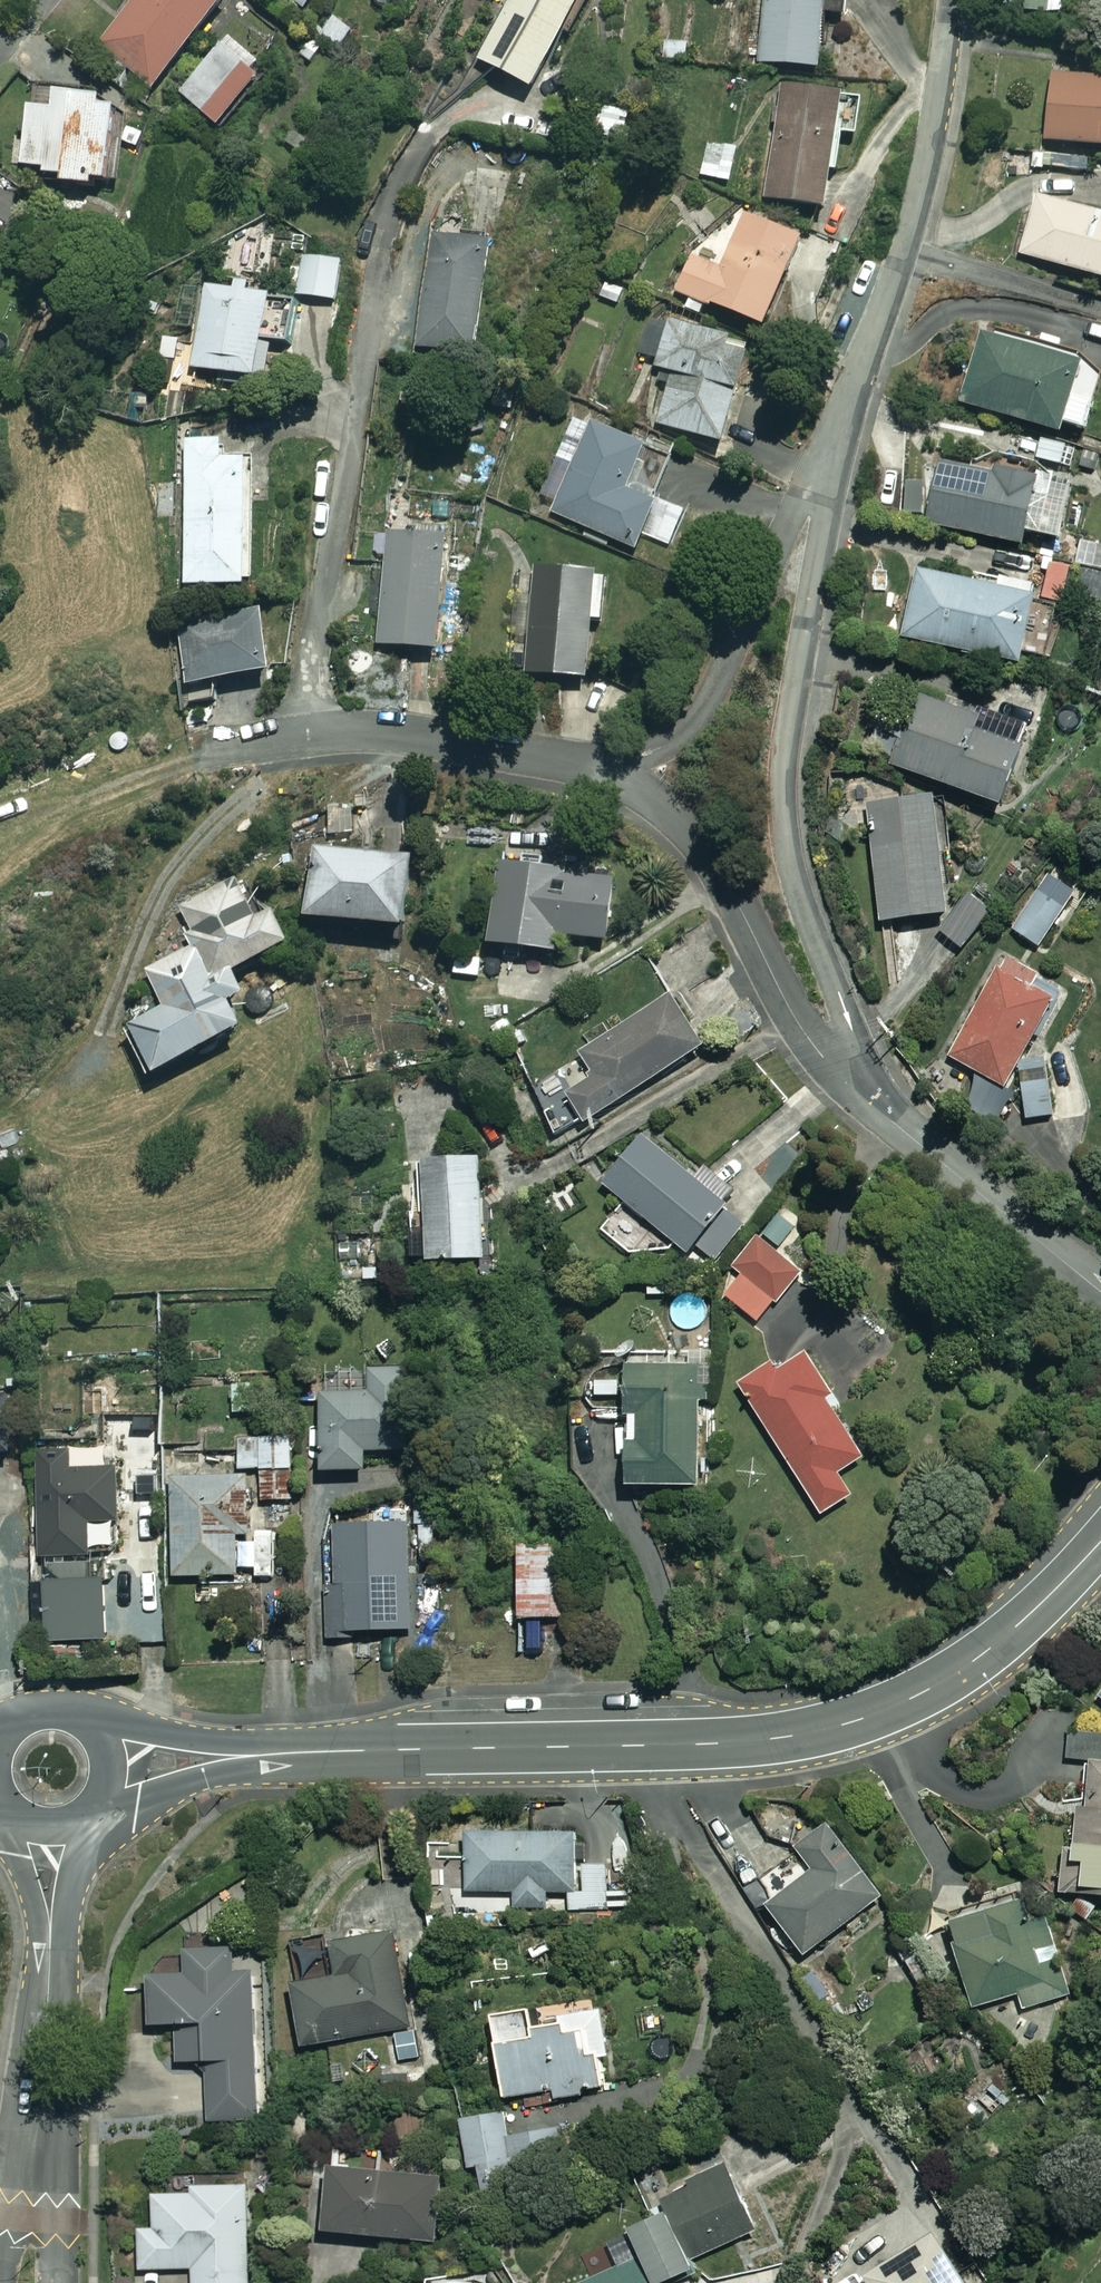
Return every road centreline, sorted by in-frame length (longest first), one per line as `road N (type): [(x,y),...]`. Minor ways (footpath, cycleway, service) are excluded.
road 1 (tertiary): [(1100,1539),(987,1652),(923,1692),(849,1723),(668,1748),(124,1762)]
road 2 (residential): [(837,437),(782,793),(795,877),(843,1016),(846,1068)]
road 3 (residential): [(99,1827),(70,1895),(58,2282)]
road 4 (residential): [(952,0),(909,234),(837,437)]
road 5 (residential): [(837,437),(780,537),(700,718),(655,750),(596,766)]
road 6 (residential): [(0,2249),(40,1942),(14,1828)]
road 7 (residential): [(846,1068),(798,1024),(701,848),(670,813),(596,766)]
road 8 (residential): [(596,766),(372,732),(221,747)]
road 9 (residential): [(846,1068),(893,1122),(1100,1293)]
road 10 (tertiary): [(0,1734),(34,1708),(81,1709),(101,1722),(124,1762)]

